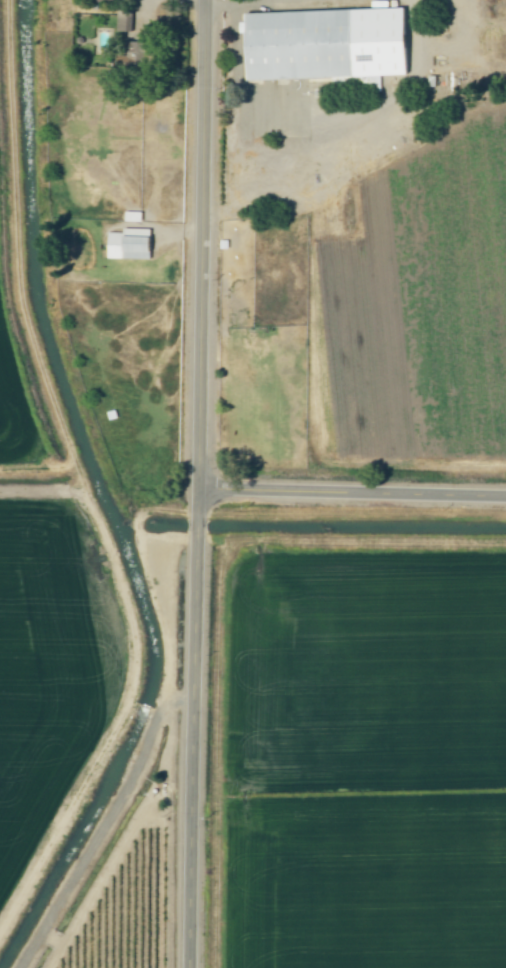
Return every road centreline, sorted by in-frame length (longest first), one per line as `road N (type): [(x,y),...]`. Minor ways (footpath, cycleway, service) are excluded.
road 1 (residential): [(197,967),(215,0)]
road 2 (residential): [(208,491),(505,498)]

